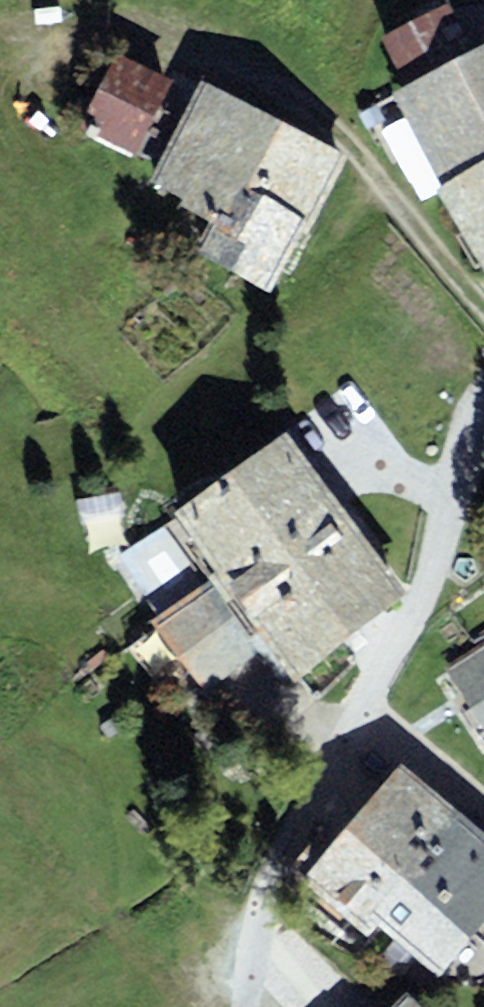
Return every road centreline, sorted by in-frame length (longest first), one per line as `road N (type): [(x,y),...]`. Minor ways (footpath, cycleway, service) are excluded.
road 1 (residential): [(483,401),(417,613),(259,896),(244,1006)]
road 2 (track): [(483,307),(348,139),(258,65),(165,30),(79,19)]

